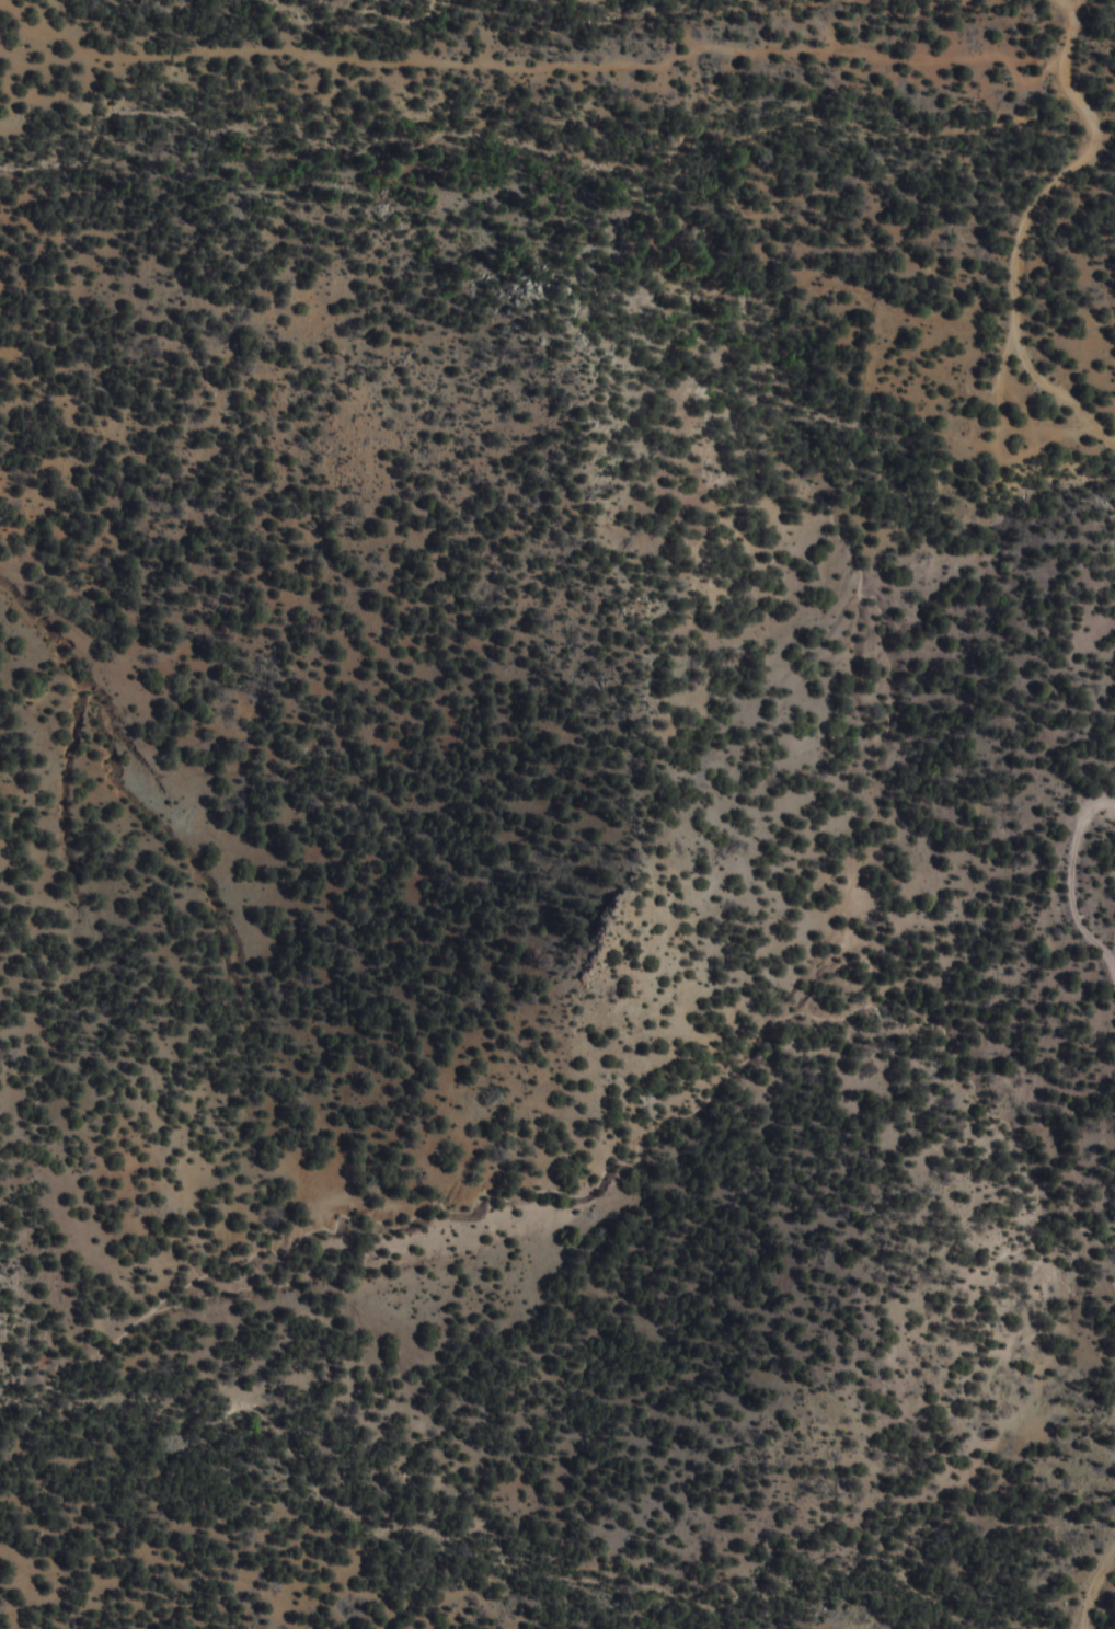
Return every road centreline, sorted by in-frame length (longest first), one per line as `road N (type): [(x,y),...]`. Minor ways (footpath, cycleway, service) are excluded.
road 1 (track): [(1061,66),(824,55),(534,73),(0,57)]
road 2 (track): [(1053,0),(1069,10),(1061,66),(1096,140),(1030,216),(1021,239),(1014,266),(1024,359),(1114,440)]
road 3 (track): [(1114,808),(1102,803),(1081,826),(1071,876),(1078,922),(1114,966)]
road 4 (track): [(1114,1480),(1079,1557),(1062,1628)]

